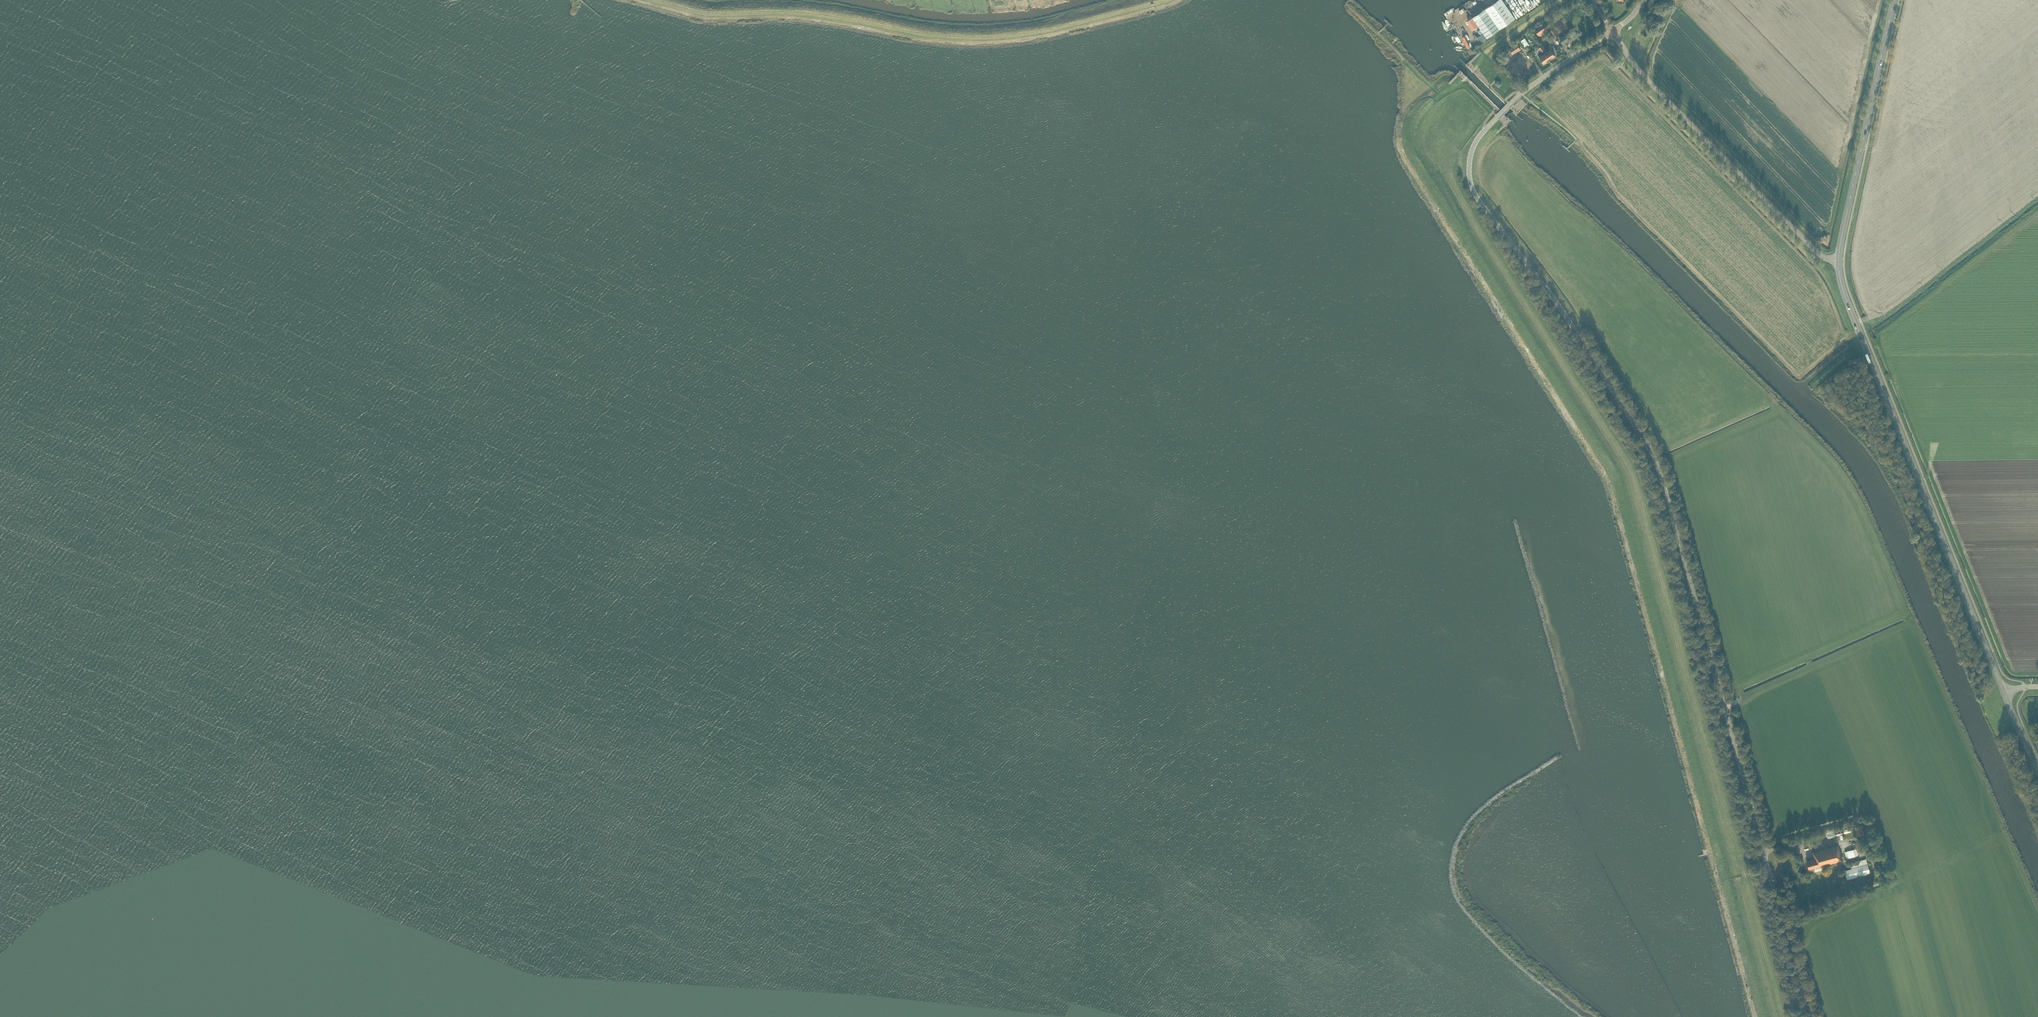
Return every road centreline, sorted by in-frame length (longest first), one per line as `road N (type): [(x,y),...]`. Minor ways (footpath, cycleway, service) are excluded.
road 1 (unclassified): [(1498,117),(1472,151),(1473,188),(1654,464),(1808,1016)]
road 2 (secondary): [(2004,693),(1847,301),(1839,261)]
road 3 (unclassified): [(1839,261),(1821,257),(1648,81),(1611,31)]
road 4 (secondary): [(1839,261),(1894,0)]
road 5 (unclassified): [(1498,117),(1611,31)]

